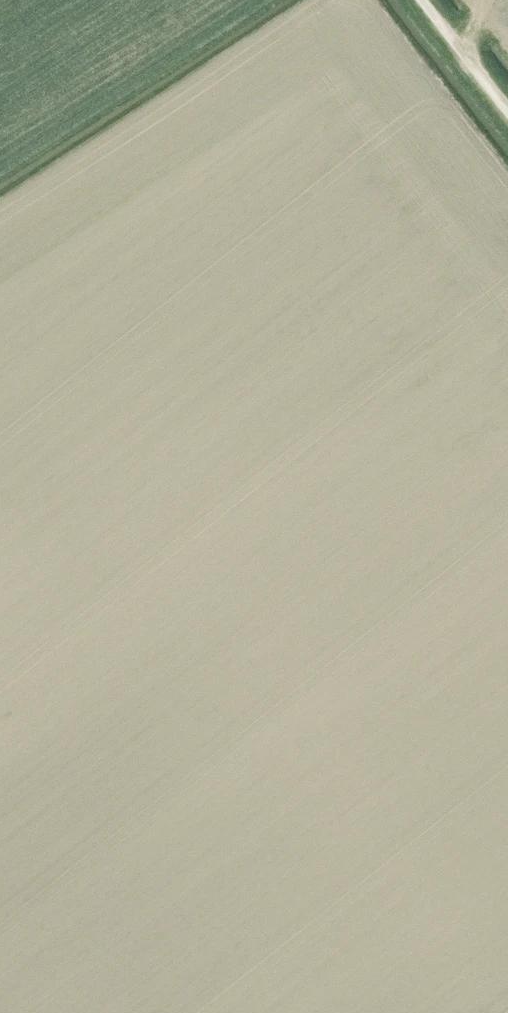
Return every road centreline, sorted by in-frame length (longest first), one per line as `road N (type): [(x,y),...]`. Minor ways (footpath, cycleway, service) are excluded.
road 1 (unclassified): [(507,110),(423,0)]

